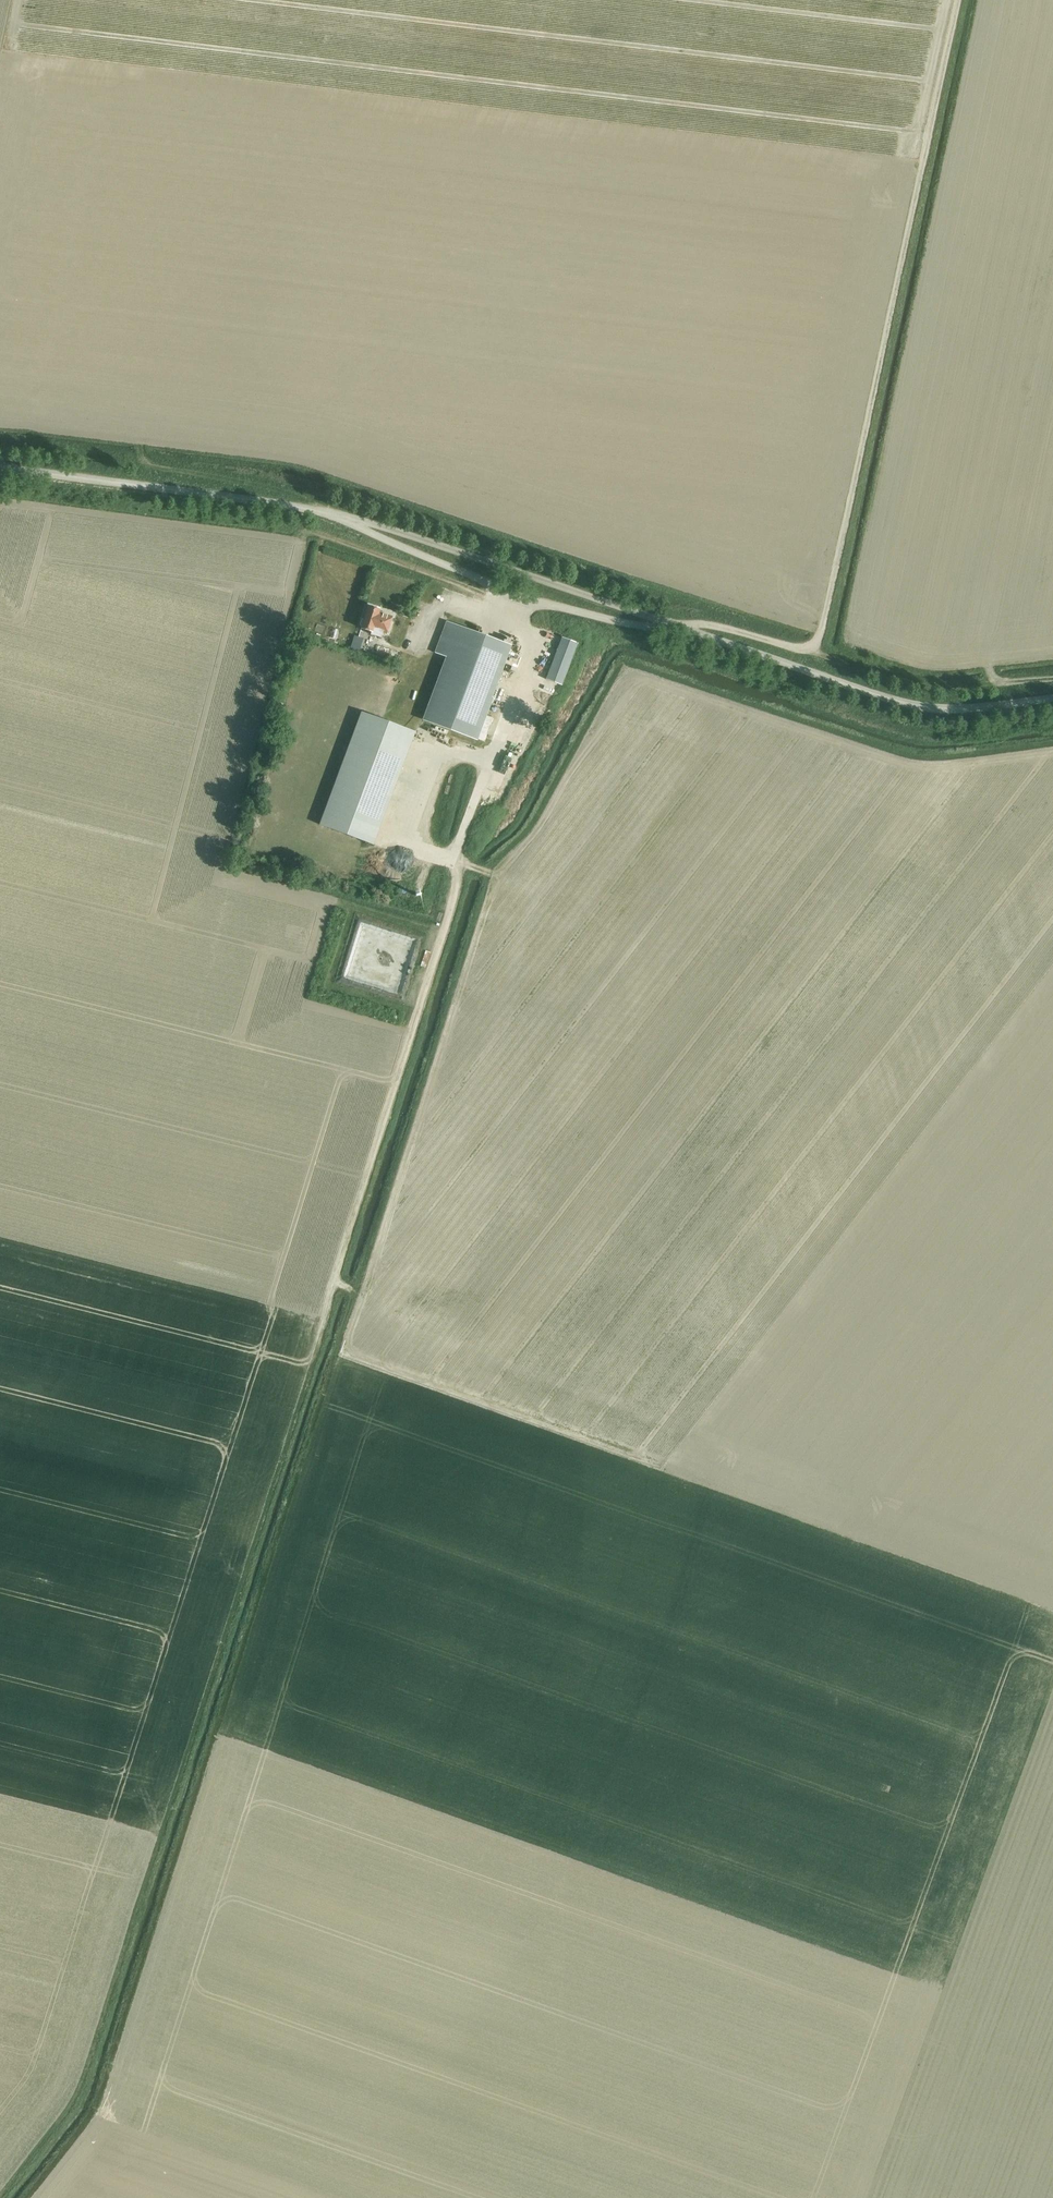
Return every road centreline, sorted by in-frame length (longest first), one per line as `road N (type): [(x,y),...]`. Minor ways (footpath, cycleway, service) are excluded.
road 1 (unclassified): [(679,628),(908,705),(953,712),(1052,700)]
road 2 (unclassified): [(679,628),(518,596),(355,526),(344,514)]
road 3 (unclassified): [(344,514),(679,628)]
road 4 (unclassified): [(0,467),(344,514)]

